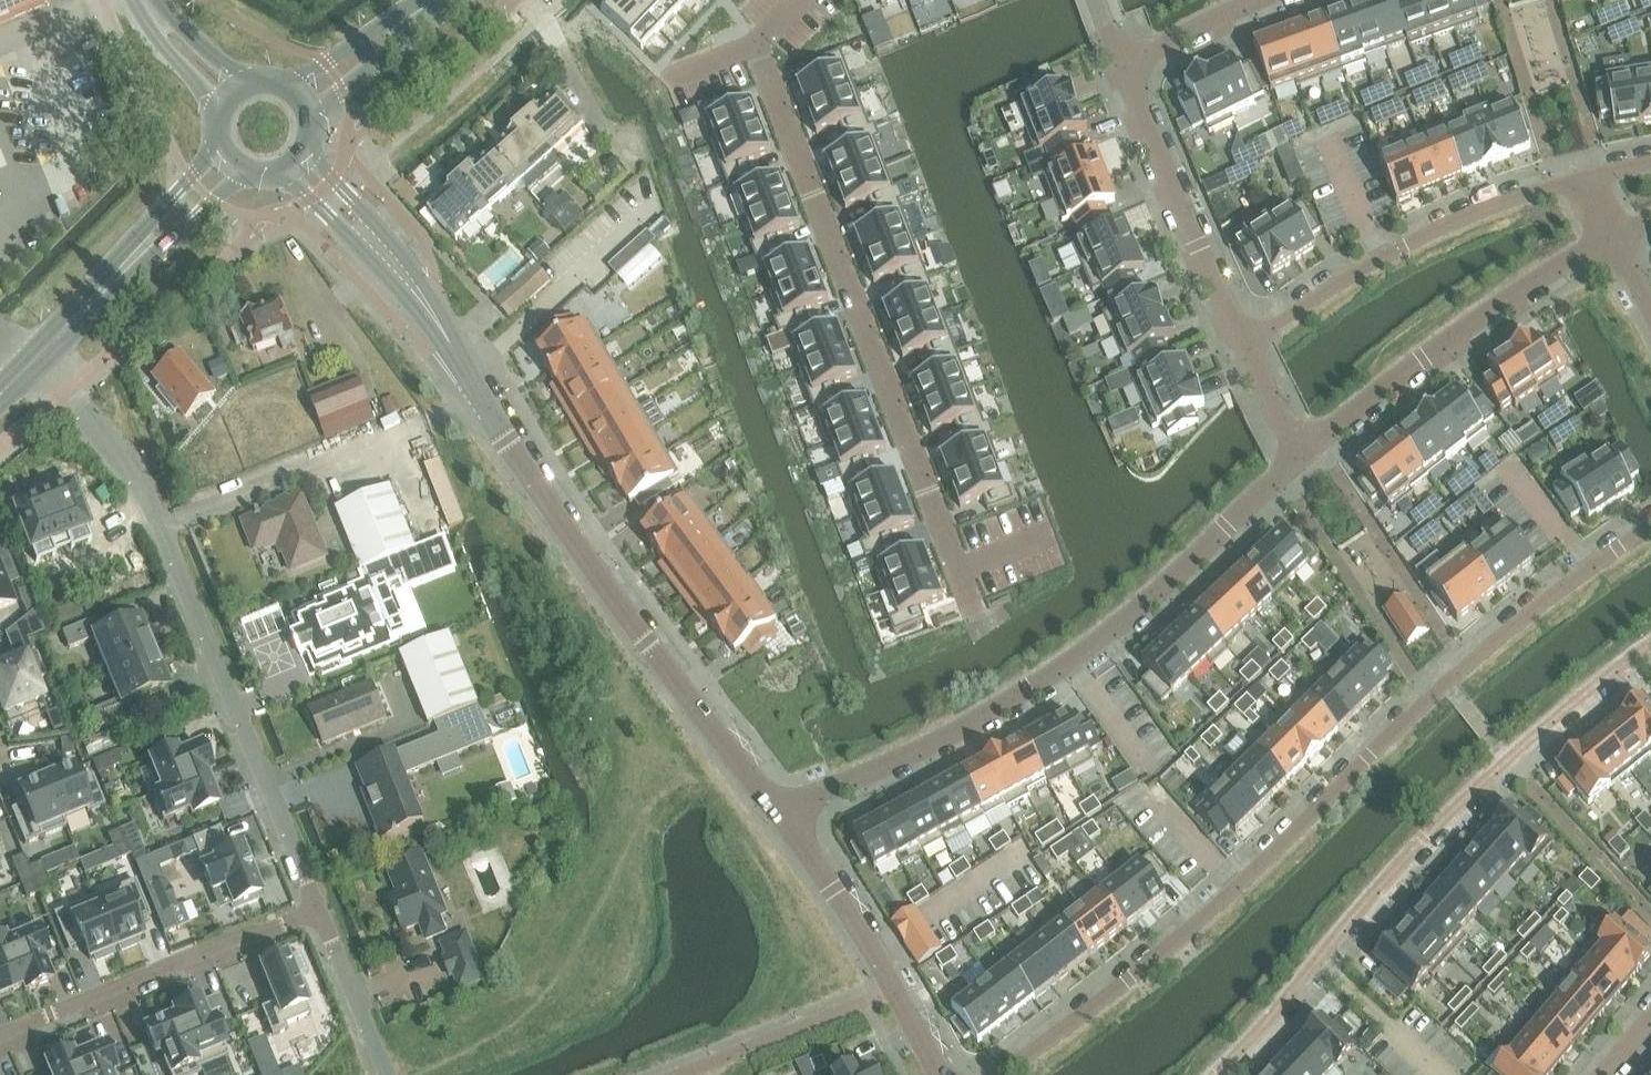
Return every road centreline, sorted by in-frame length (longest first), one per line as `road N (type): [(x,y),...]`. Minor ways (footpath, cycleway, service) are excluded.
road 1 (residential): [(373,245),(431,313),(491,422),(647,642),(779,815)]
road 2 (residential): [(785,0),(755,32),(973,596)]
road 3 (residential): [(779,815),(919,750),(1071,658),(1147,599),(1297,457)]
road 4 (residential): [(320,907),(139,478),(39,355)]
road 5 (residential): [(1446,686),(1236,887),(1128,980),(994,1074)]
road 6 (residential): [(1218,1074),(1428,838),(1509,765)]
road 7 (residential): [(1583,178),(1523,193),(1380,256),(1244,346)]
road 8 (residential): [(1318,441),(1424,359),(1613,237)]
road 9 (residential): [(320,907),(0,1037)]
road 10 (residential): [(1244,346),(1123,64)]
road 11 (residential): [(779,815),(853,921),(940,1074)]
road 12 (residential): [(1446,686),(1410,670),(1295,499),(1297,457)]
road 13 (residential): [(1467,668),(1318,441)]
road 14 (residential): [(1650,530),(1467,668)]
road 15 (residential): [(1650,916),(1509,765)]
road 16 (residential): [(1509,765),(1650,648)]
road 17 (residential): [(385,1074),(320,907)]
road 18 (tertiary): [(311,116),(390,50),(429,5)]
road 19 (tertiary): [(429,5),(291,87)]
road 20 (tertiary): [(217,144),(127,262)]
road 21 (tertiary): [(127,262),(195,216),(242,172)]
road 22 (residential): [(1123,64),(1251,0)]
road 23 (residential): [(142,0),(159,38),(219,108)]
road 24 (tertiary): [(39,355),(127,262)]
road 25 (residential): [(243,83),(152,0)]
road 26 (residential): [(1297,457),(1244,346)]
road 27 (residential): [(276,175),(373,245)]

